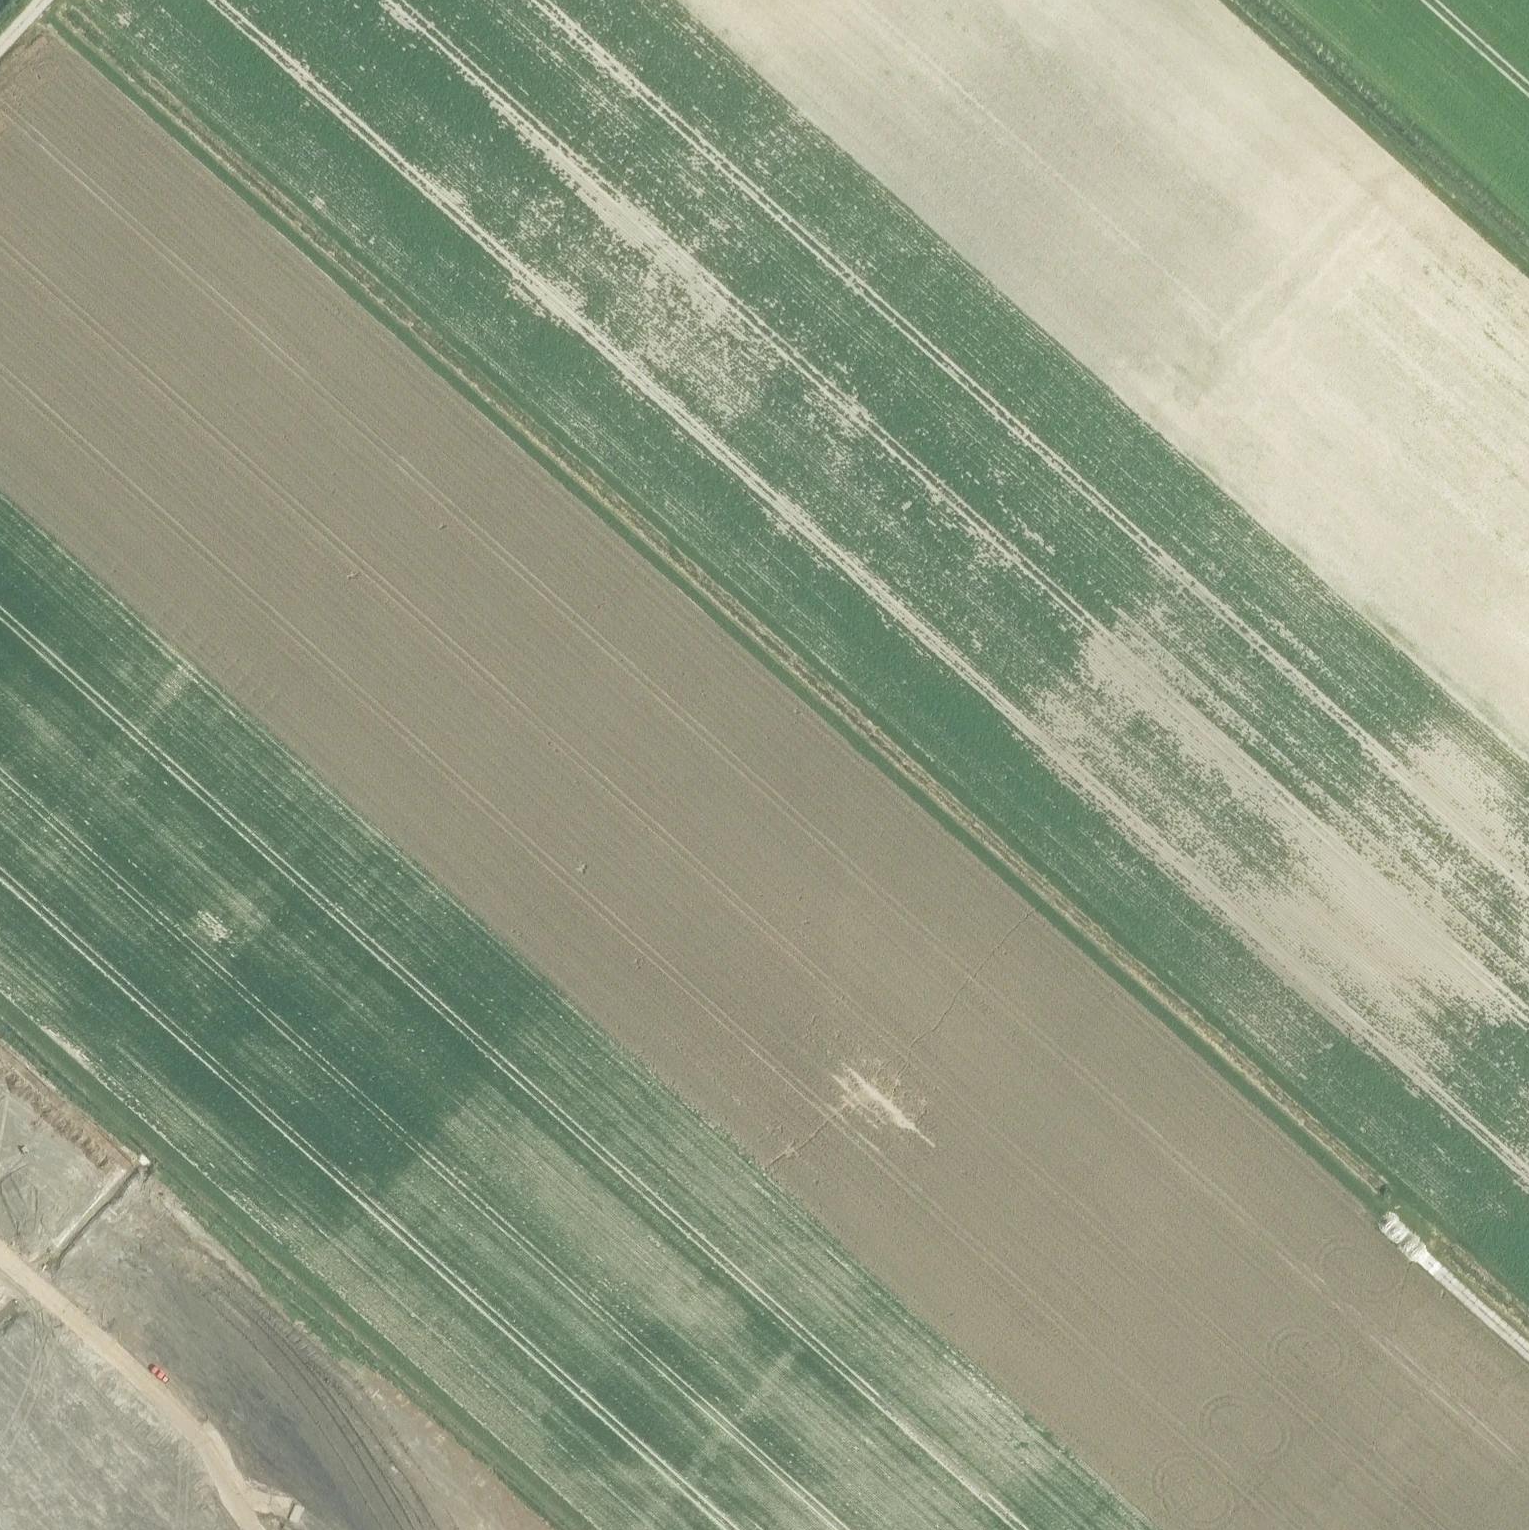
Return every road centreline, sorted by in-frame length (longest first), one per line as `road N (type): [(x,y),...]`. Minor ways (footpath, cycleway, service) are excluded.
road 1 (track): [(1432,1272),(1528,1358)]

